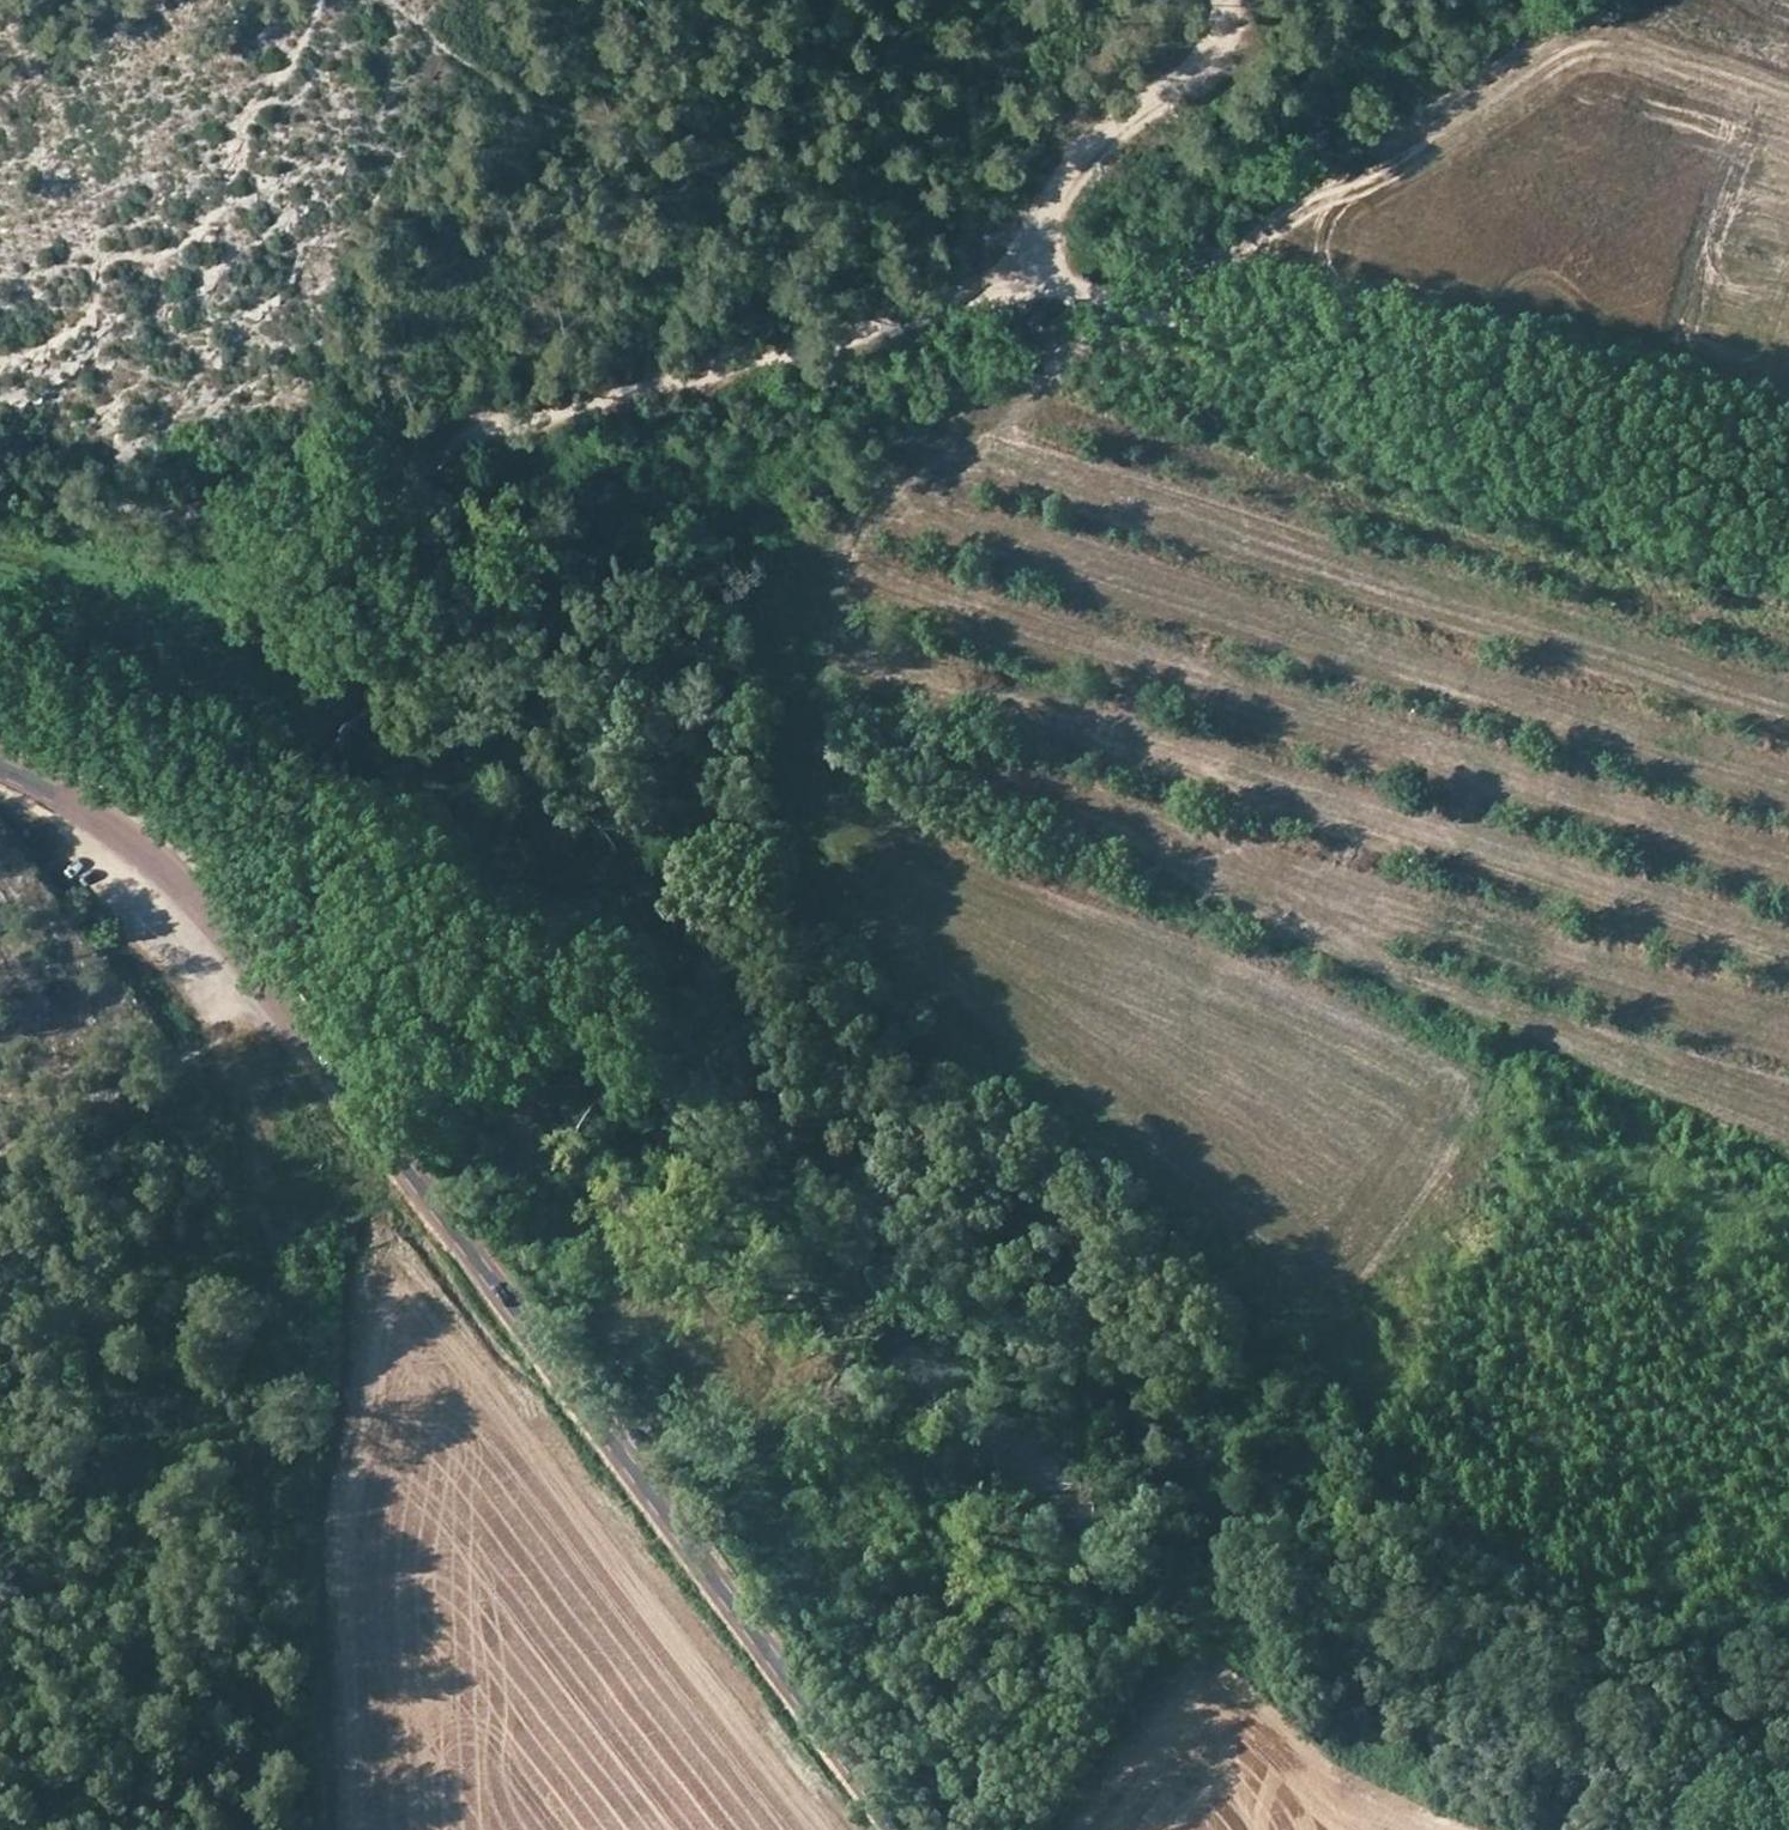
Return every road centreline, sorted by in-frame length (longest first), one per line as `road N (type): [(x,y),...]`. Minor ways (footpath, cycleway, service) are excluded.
road 1 (tertiary): [(0,768),(68,796),(138,843),(234,944),(902,1829)]
road 2 (track): [(234,522),(355,505),(491,431),(881,329),(1039,258)]
road 3 (track): [(1071,290),(1788,514)]
road 4 (track): [(1071,290),(1039,258),(1039,225),(1084,159),(1222,48),(1223,0)]

